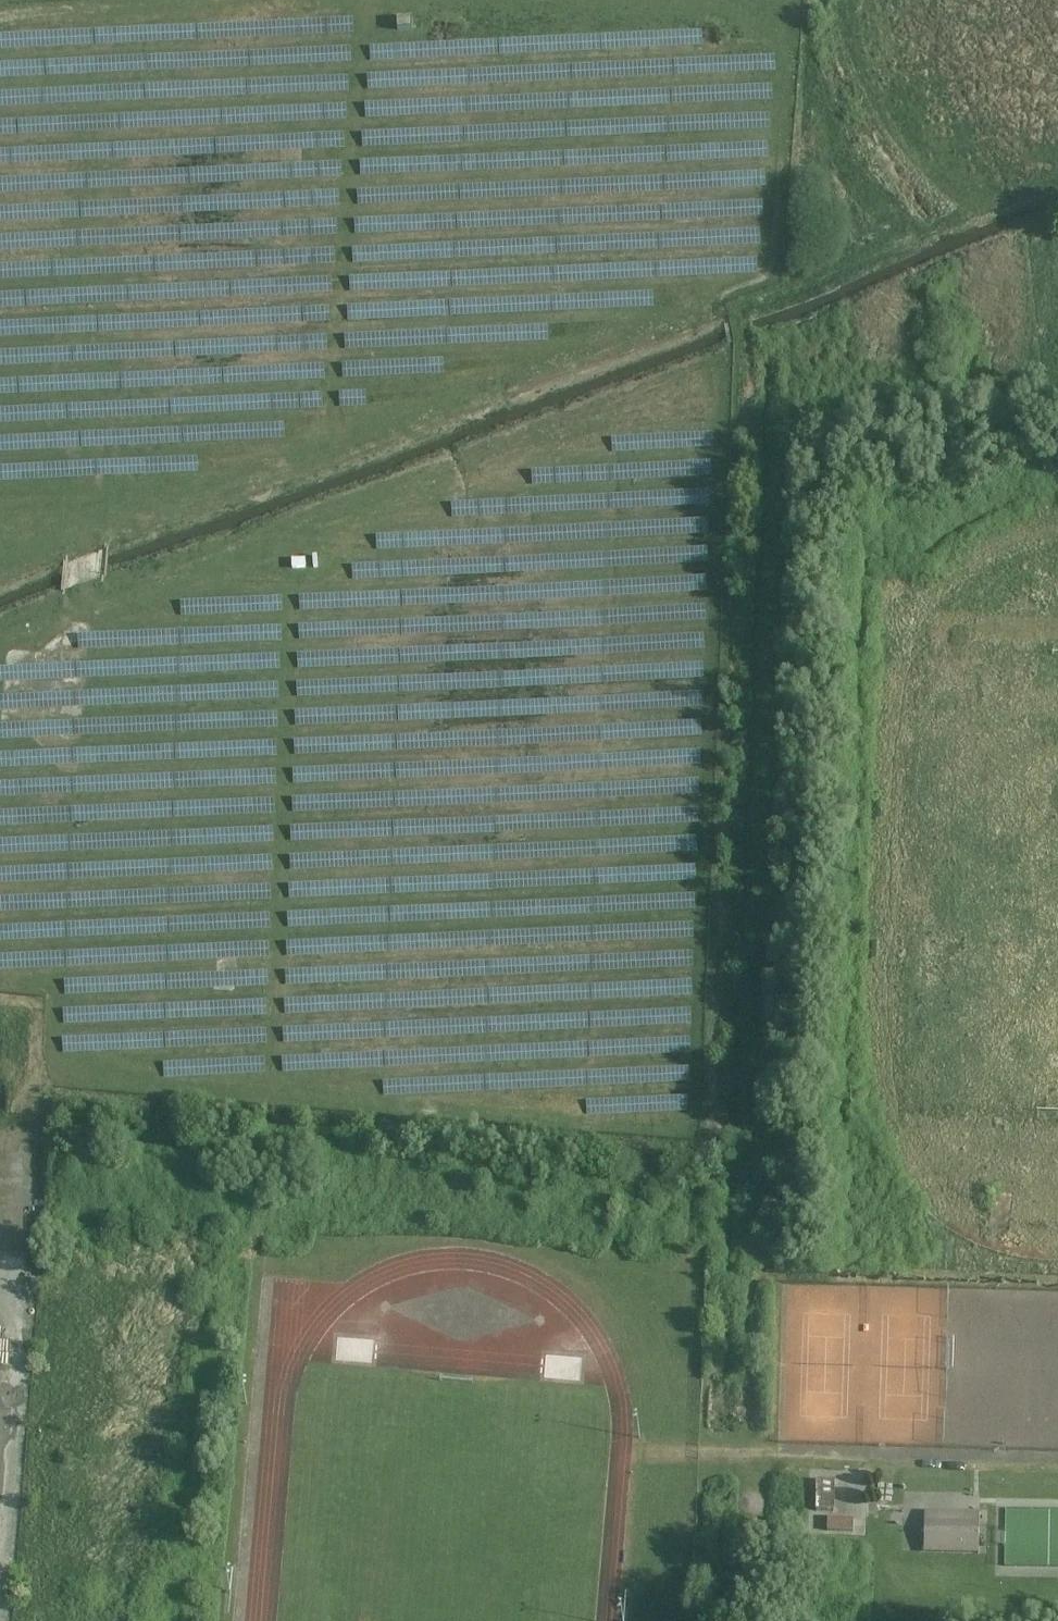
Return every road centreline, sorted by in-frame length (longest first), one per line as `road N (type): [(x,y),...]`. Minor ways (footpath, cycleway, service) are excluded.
road 1 (track): [(0,14),(161,0)]

